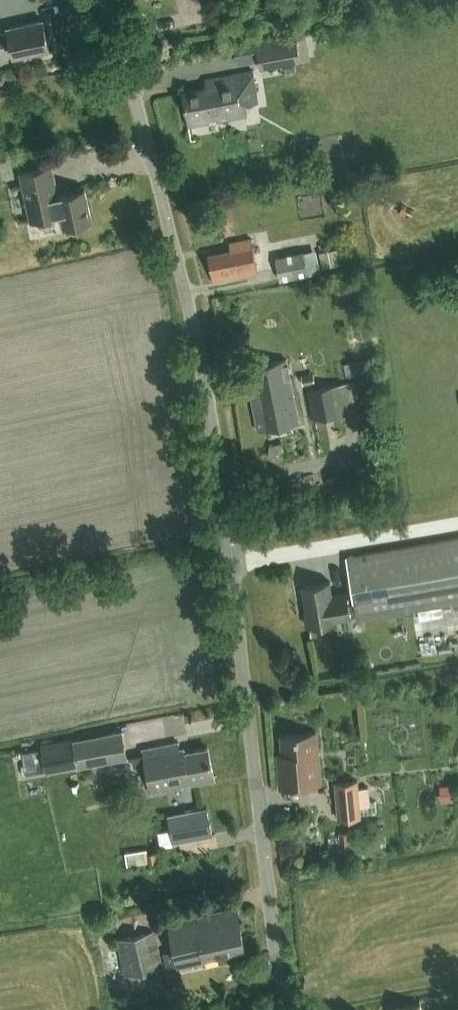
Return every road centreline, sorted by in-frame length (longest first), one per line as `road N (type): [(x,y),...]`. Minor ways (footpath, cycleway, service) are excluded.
road 1 (unclassified): [(283,1009),(209,402),(106,0)]

